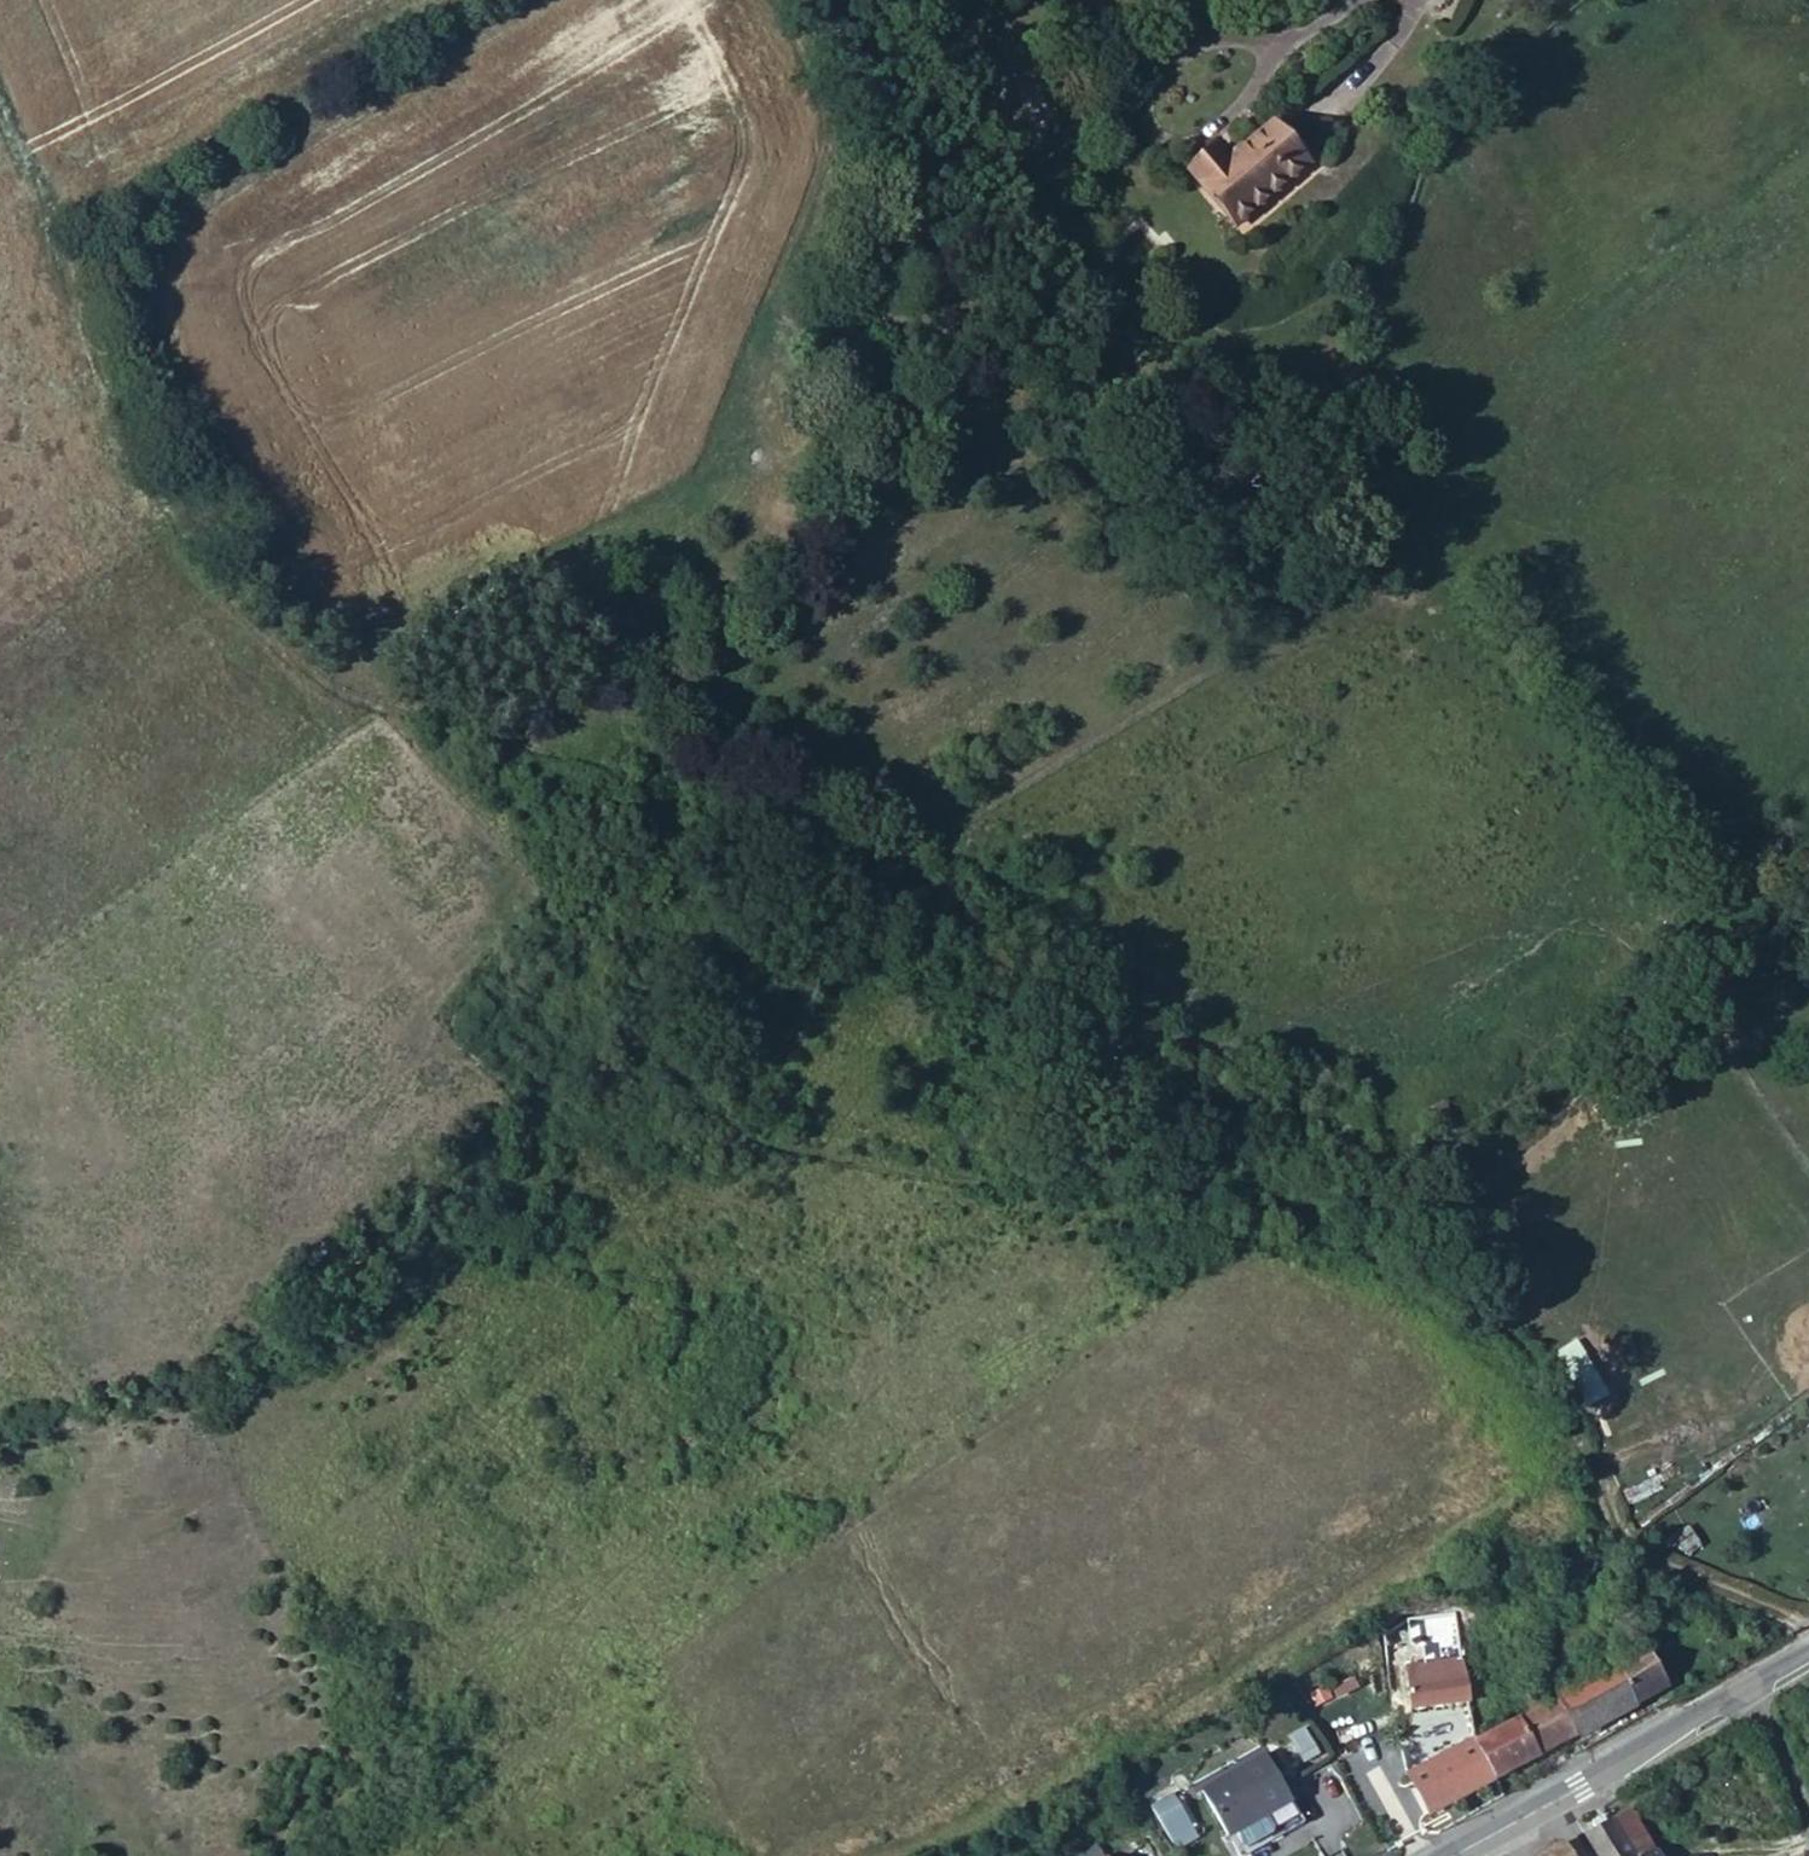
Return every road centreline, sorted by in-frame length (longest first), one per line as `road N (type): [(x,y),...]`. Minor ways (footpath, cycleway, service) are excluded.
road 1 (track): [(0,110),(222,585),(291,648),(393,716),(501,742)]
road 2 (track): [(1564,1403),(1601,1499),(1634,1551),(1808,1627)]
road 3 (secondary): [(1748,1683),(1453,1855)]
road 4 (residential): [(1748,1683),(1808,1817)]

